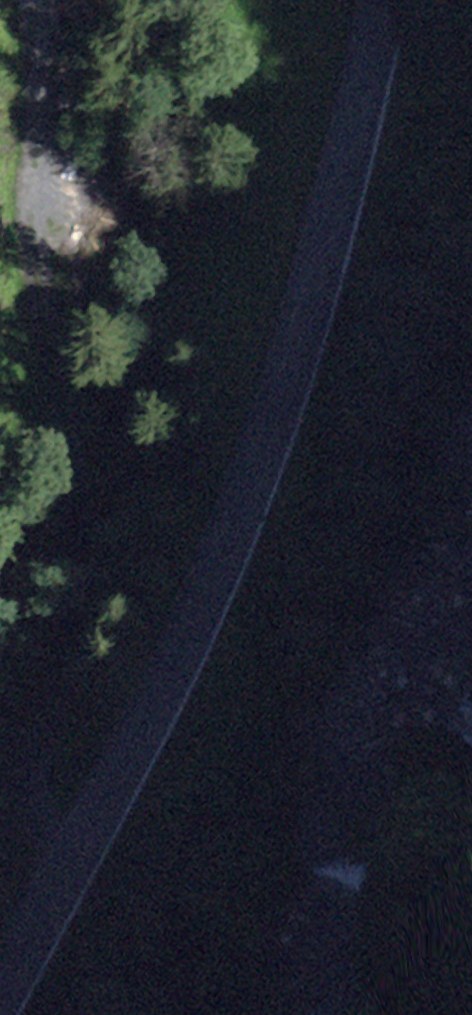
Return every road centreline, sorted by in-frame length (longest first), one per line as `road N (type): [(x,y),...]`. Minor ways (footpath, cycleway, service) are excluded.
road 1 (tertiary): [(366,0),(357,67),(212,553),(0,965)]
road 2 (track): [(44,888),(32,734),(84,572),(56,349),(19,241),(40,112),(30,0)]

